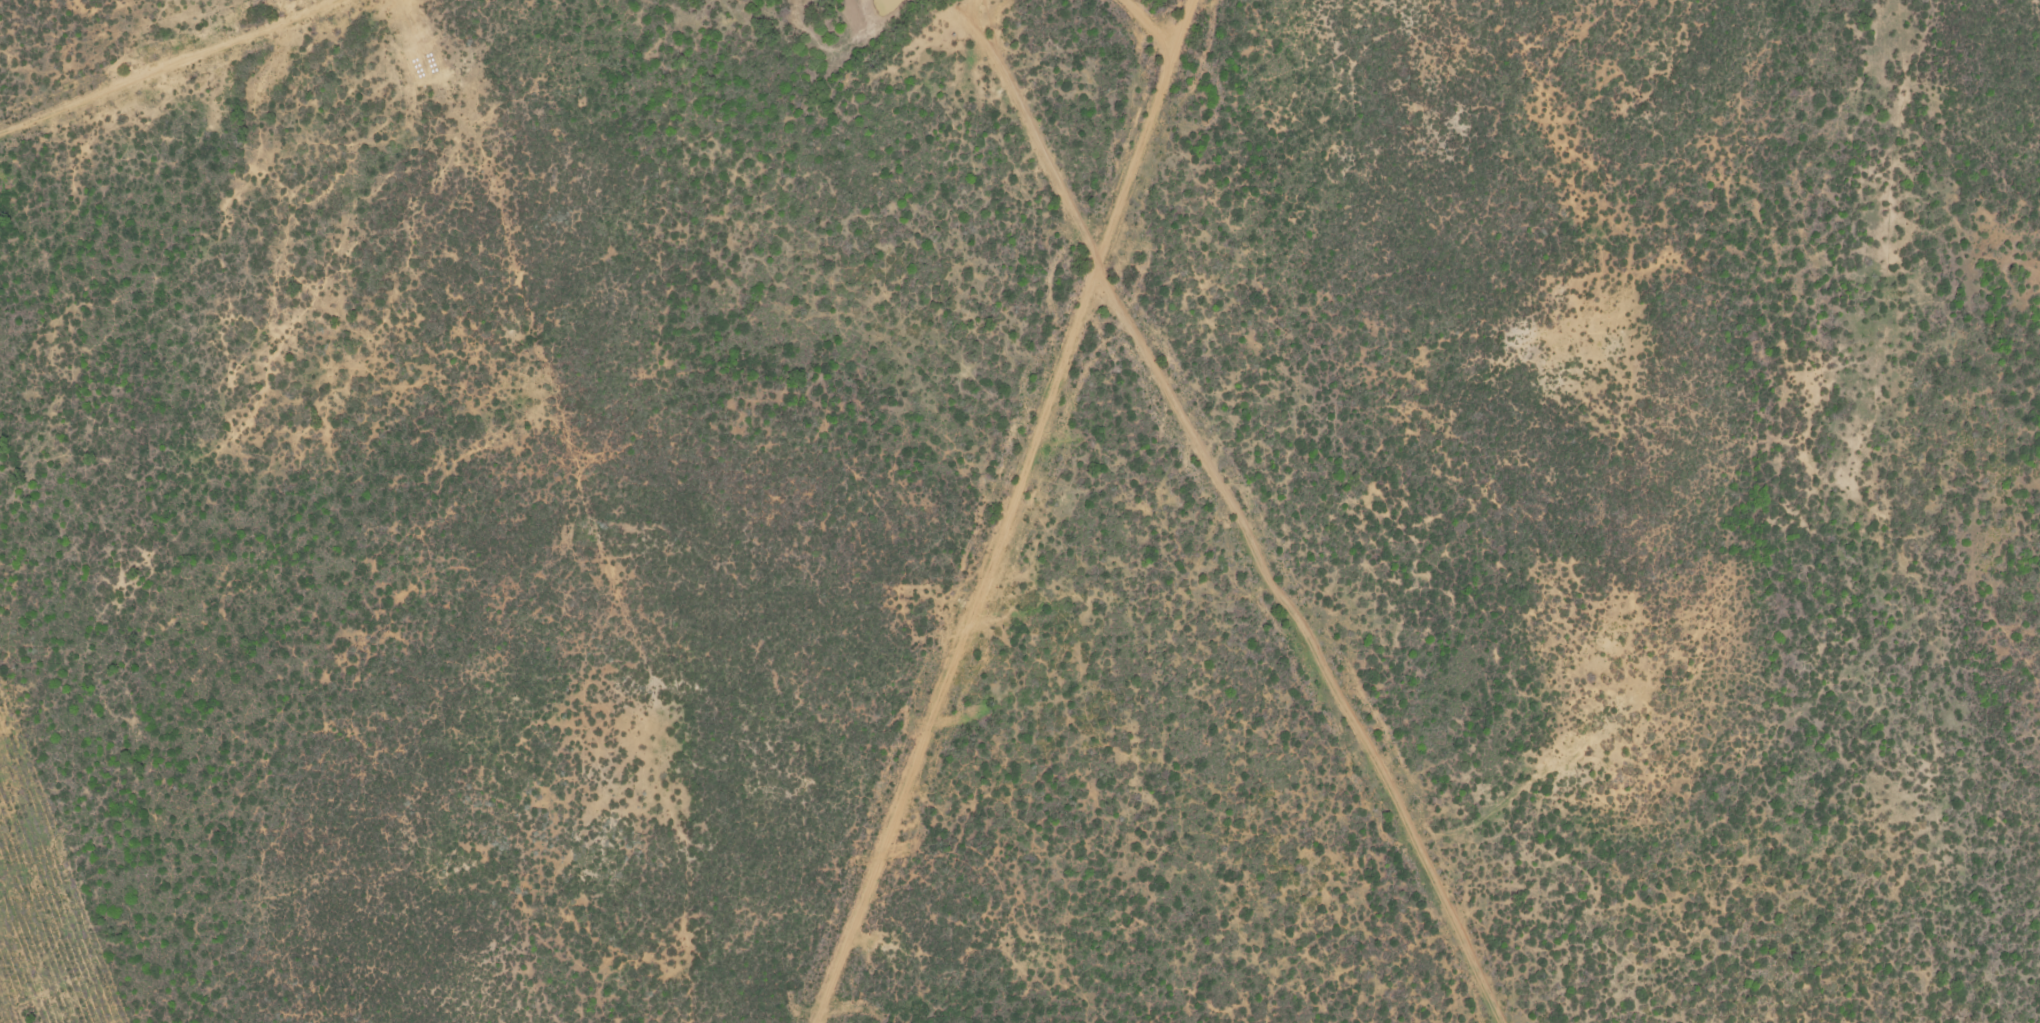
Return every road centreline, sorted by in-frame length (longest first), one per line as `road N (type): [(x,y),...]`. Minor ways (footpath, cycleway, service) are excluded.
road 1 (residential): [(1128,0),(1170,48),(1153,125),(817,1022)]
road 2 (residential): [(0,133),(339,0)]

